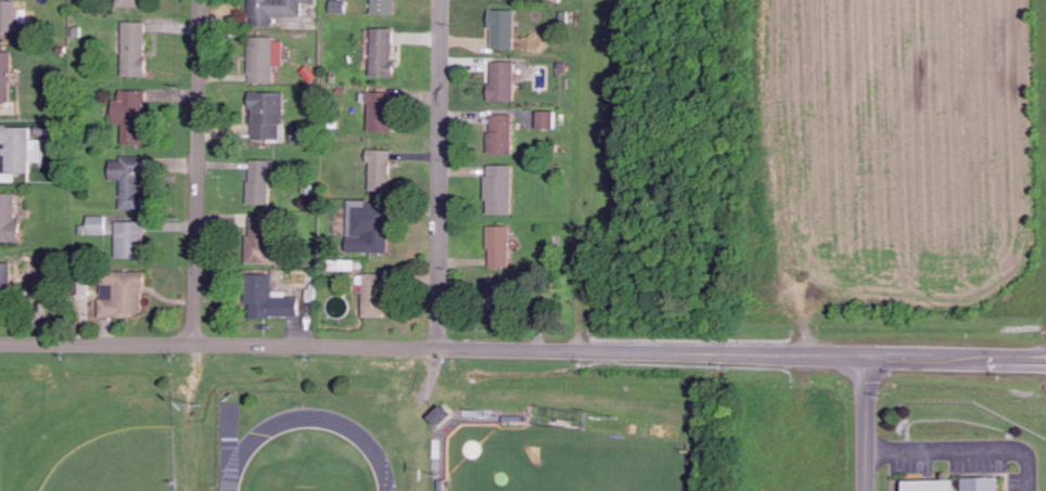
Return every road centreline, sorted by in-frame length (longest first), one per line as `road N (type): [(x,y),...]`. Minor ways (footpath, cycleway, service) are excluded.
road 1 (residential): [(441,347),(1045,355)]
road 2 (residential): [(0,344),(441,347)]
road 3 (residential): [(441,347),(443,0)]
road 4 (residential): [(194,344),(197,0)]
road 5 (residential): [(867,490),(868,352)]

